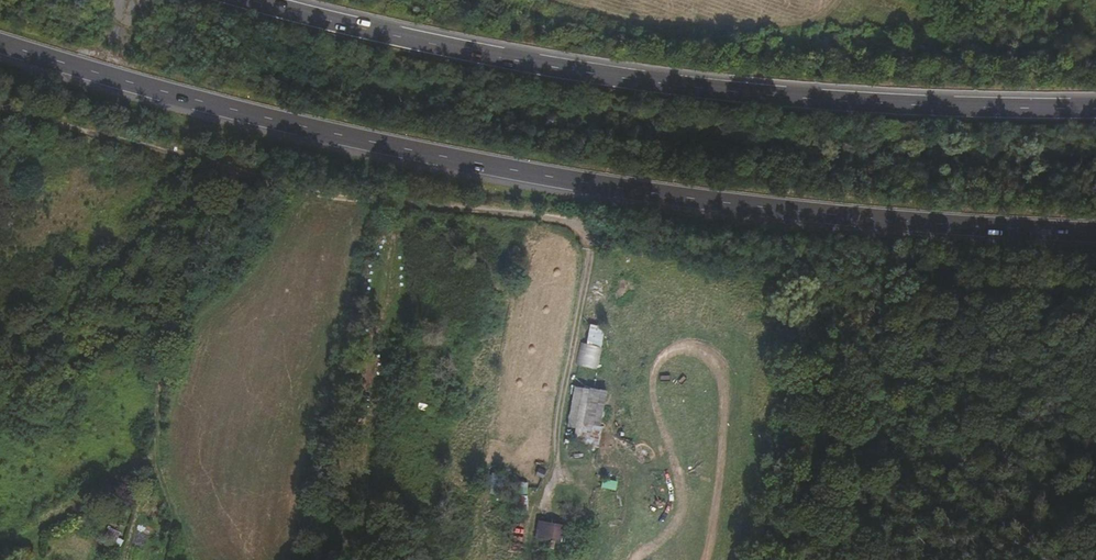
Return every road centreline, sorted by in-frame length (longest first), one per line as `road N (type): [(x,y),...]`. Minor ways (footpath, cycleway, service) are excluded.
road 1 (track): [(1095,314),(1033,313),(826,262),(672,244),(480,205),(402,205),(239,170),(0,99)]
road 2 (trunk): [(0,43),(232,109),(512,170),(837,215),(1095,231)]
road 3 (trunk): [(1095,107),(722,90),(518,60),(252,0)]
road 4 (track): [(204,559),(165,486),(158,390),(173,321),(212,276),(228,240),(229,206)]
road 5 (track): [(579,225),(591,249),(553,468)]

